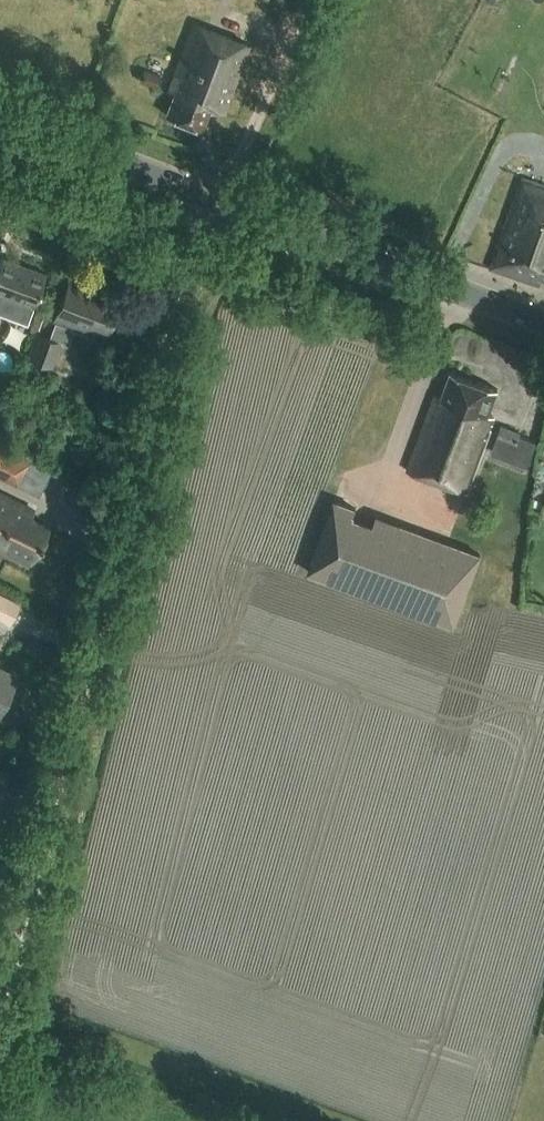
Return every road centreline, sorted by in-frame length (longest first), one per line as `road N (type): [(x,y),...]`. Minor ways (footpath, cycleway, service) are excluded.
road 1 (track): [(186,275),(0,998)]
road 2 (secondary): [(543,324),(217,196)]
road 3 (secondary): [(217,196),(0,115)]
road 4 (track): [(307,0),(217,196)]
road 5 (unclassified): [(0,206),(186,275)]

